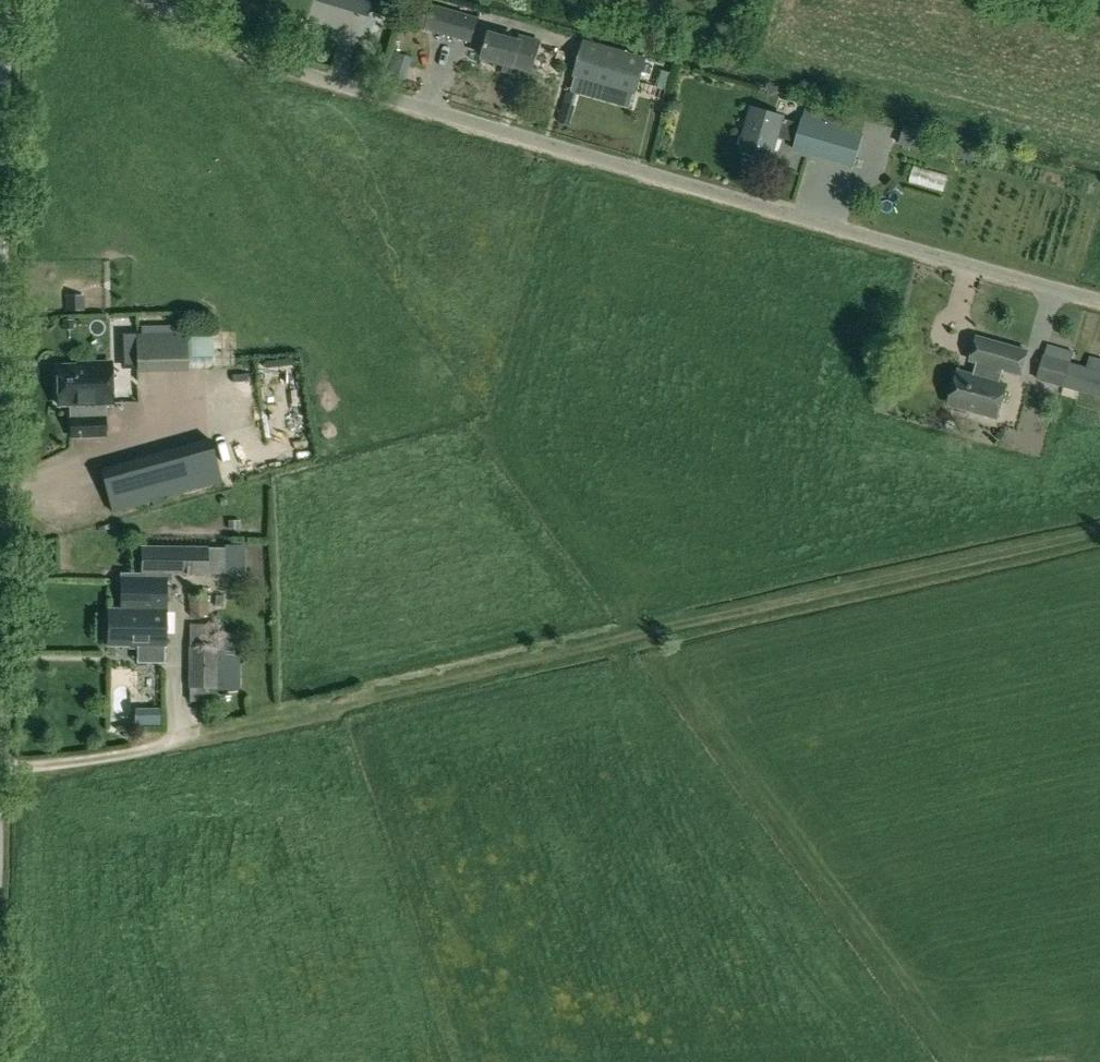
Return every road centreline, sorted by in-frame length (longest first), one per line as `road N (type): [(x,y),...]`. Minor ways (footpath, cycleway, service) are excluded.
road 1 (unclassified): [(1099,300),(322,77),(151,0)]
road 2 (track): [(189,733),(1099,533)]
road 3 (unclassified): [(0,767),(118,752),(189,733)]

